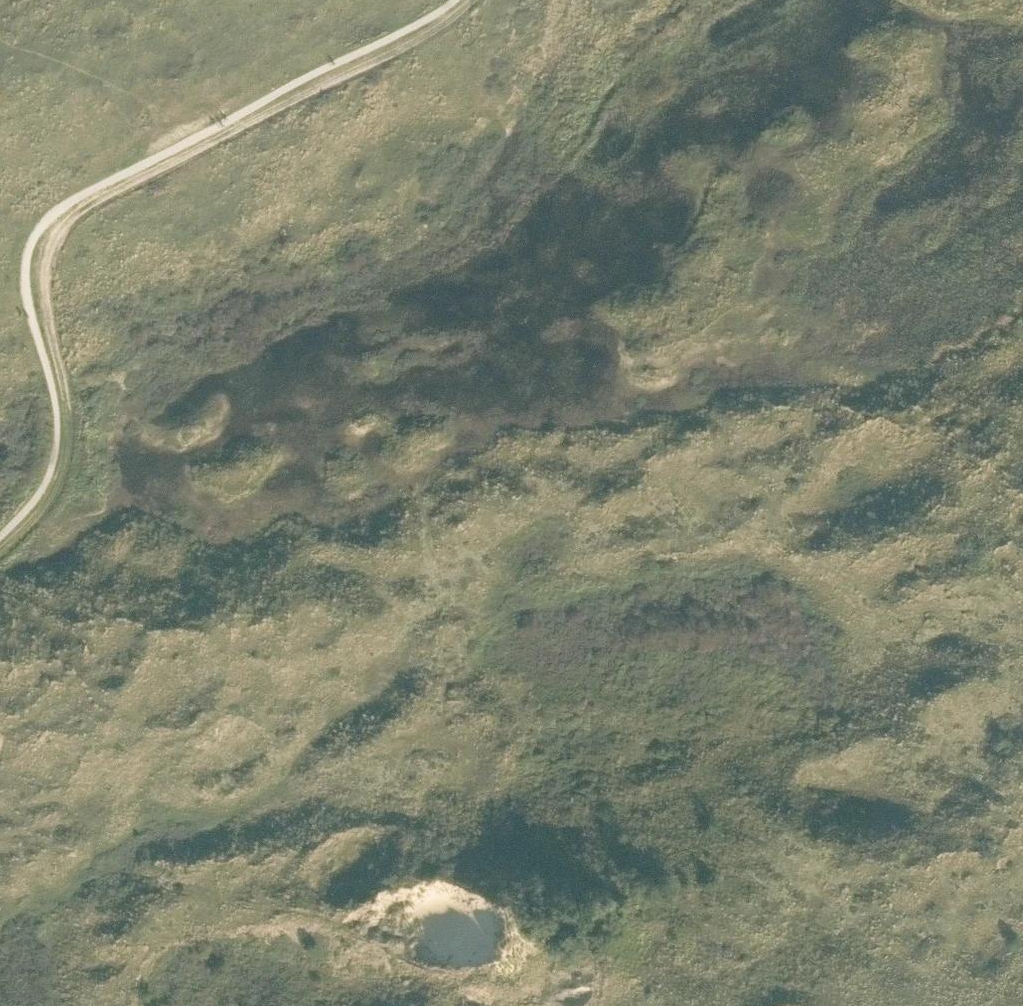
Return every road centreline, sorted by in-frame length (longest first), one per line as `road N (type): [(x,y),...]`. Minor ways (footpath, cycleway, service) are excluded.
road 1 (track): [(476,0),(419,41),(90,208),(58,233),(45,307),(69,409),(67,463),(44,511),(0,554)]

